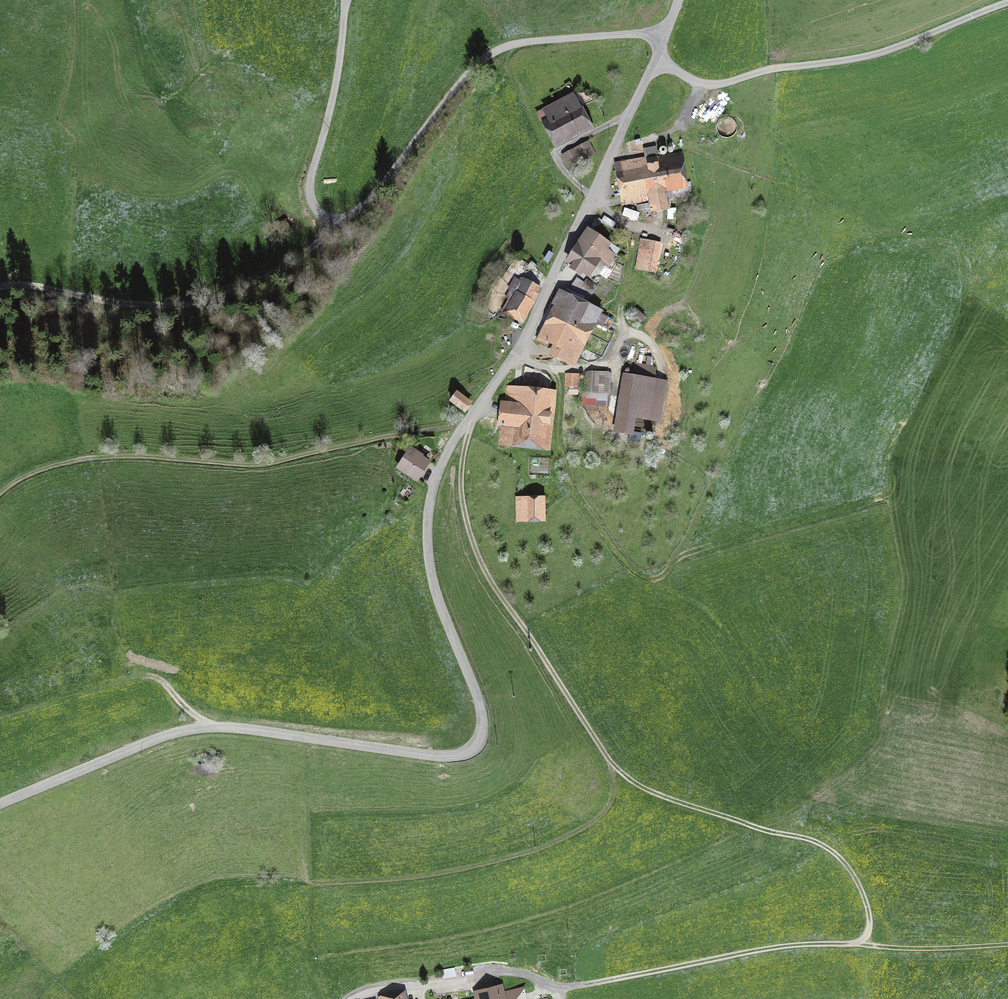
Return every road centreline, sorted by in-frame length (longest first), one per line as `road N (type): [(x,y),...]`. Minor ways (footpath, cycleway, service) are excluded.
road 1 (unclassified): [(0,803),(159,736),(209,725),(437,756),(479,744),(480,701),(433,573),(434,484),(525,339),(656,58)]
road 2 (track): [(470,419),(461,481),(470,533),(502,602),(611,765),(645,793),(828,851),(869,909),(869,936),(860,948),(759,953),(553,990),(479,979),(445,985)]
road 3 (track): [(470,419),(257,463),(99,454),(22,475),(0,492)]
road 4 (unclassified): [(327,220),(364,206),(491,55),(542,40),(665,35)]
road 5 (unclassified): [(1007,2),(871,55),(716,85),(656,58)]
road 6 (unclassified): [(327,220),(307,252),(208,300),(144,305),(0,287)]
road 7 (track): [(0,720),(154,680),(209,725)]
road 8 (unclassified): [(344,0),(334,97),(309,187),(327,220)]
road 9 (track): [(1007,948),(860,948)]

